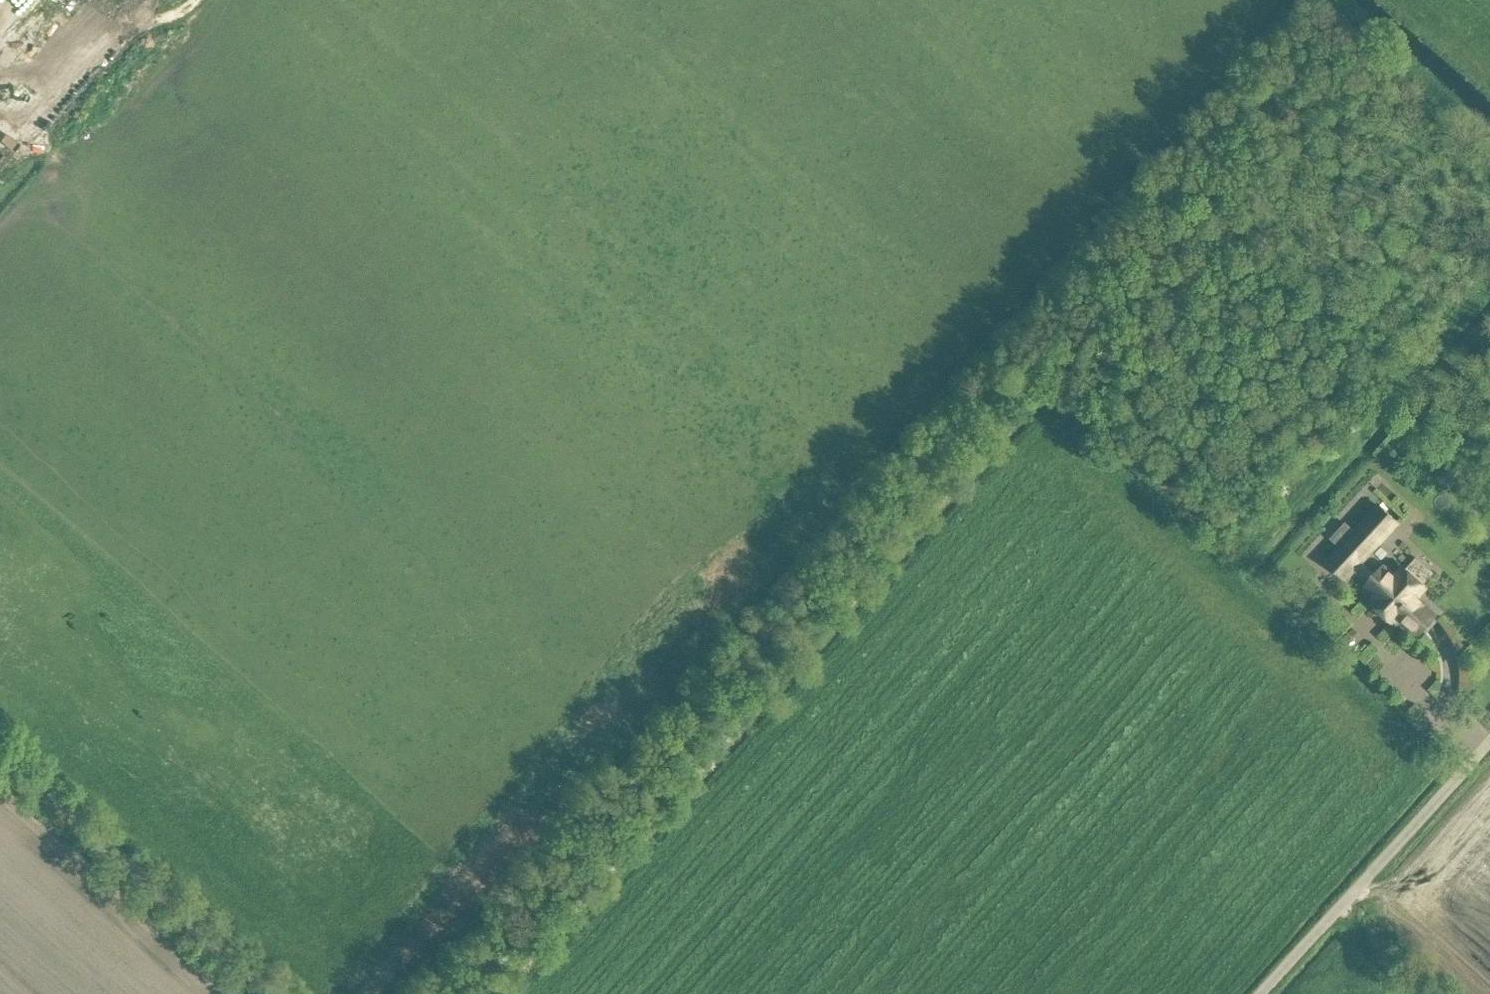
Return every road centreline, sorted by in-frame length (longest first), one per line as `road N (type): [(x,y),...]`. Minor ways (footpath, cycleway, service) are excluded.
road 1 (unclassified): [(273,993),(0,750)]
road 2 (track): [(0,131),(82,56),(188,0)]

